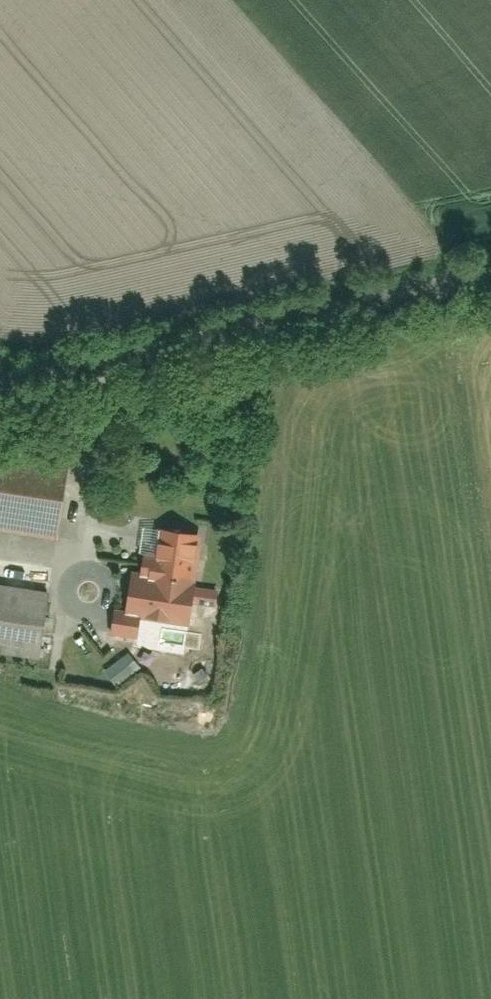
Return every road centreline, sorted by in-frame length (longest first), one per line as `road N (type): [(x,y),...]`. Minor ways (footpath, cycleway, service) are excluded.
road 1 (residential): [(490,253),(0,365)]

